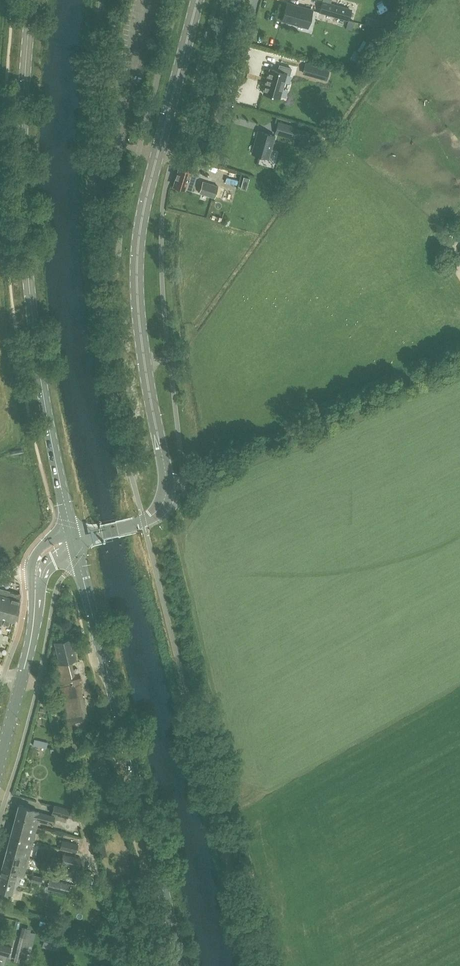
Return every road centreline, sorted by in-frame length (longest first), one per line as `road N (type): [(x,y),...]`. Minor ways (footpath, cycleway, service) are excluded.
road 1 (secondary): [(74,540),(144,521),(166,496),(141,330),(140,235),(197,0)]
road 2 (secondary): [(74,540),(41,377),(26,254),(22,137),(32,0)]
road 3 (secondary): [(182,965),(74,540)]
road 4 (secondary): [(0,765),(36,621),(37,572),(49,552),(74,540)]

